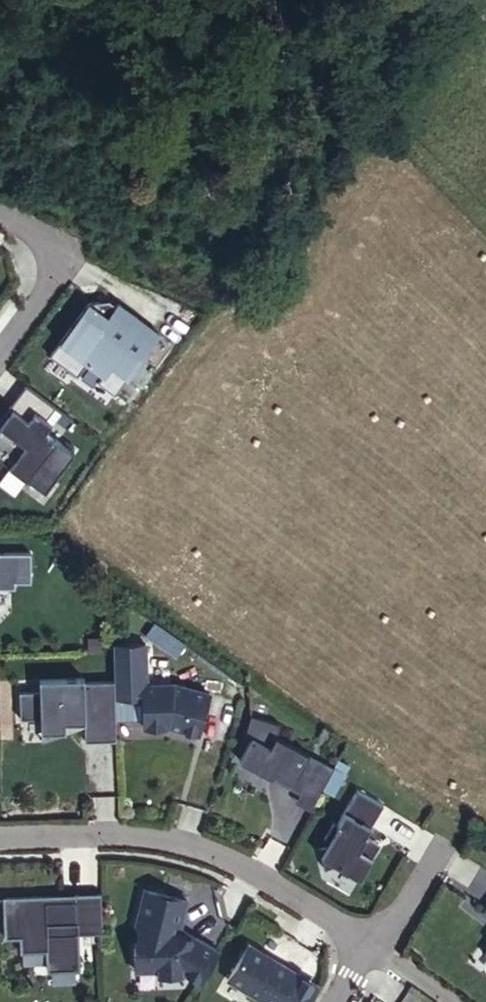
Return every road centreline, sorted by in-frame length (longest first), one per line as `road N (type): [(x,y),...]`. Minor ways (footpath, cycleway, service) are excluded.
road 1 (residential): [(0,836),(115,834),(206,847),(259,871),(374,946)]
road 2 (residential): [(0,214),(47,241),(55,263),(47,292),(0,356)]

